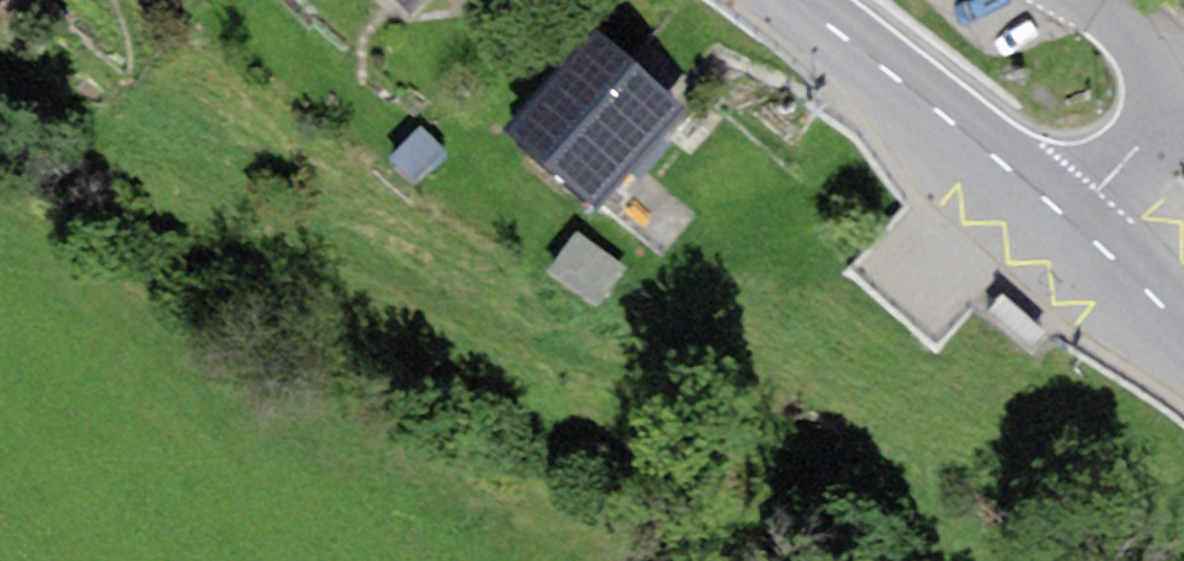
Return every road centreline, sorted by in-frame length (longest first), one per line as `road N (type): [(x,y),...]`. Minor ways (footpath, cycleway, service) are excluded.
road 1 (secondary): [(1065,216),(797,0)]
road 2 (tertiary): [(1065,216),(1183,99)]
road 3 (secondary): [(1183,329),(1065,216)]
road 4 (tertiary): [(1183,94),(1092,0)]

